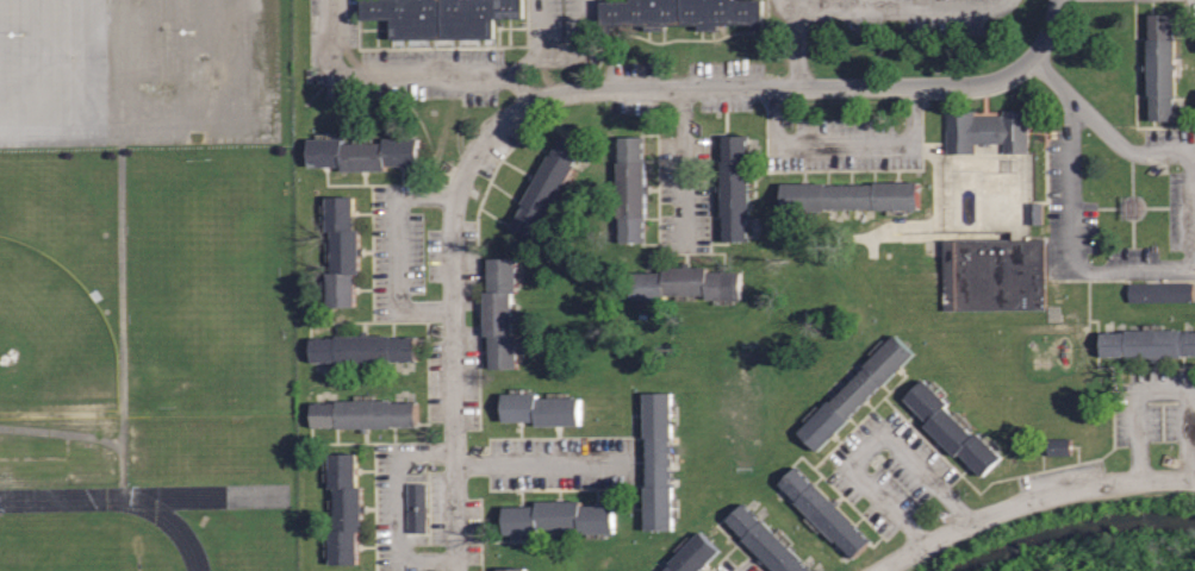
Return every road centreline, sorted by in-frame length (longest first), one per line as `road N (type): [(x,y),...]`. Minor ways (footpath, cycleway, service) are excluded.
road 1 (residential): [(1073,251),(1071,96),(1118,143),(1141,153),(1182,155),(1193,168),(1189,265),(1089,272),(1073,251)]
road 2 (residential): [(456,570),(456,197),(481,144),(533,101)]
road 3 (residential): [(456,561),(411,561),(402,553),(400,468),(411,452),(468,464),(634,462)]
road 4 (residential): [(915,87),(910,143),(784,145),(776,137),(776,105),(789,83),(915,87)]
road 5 (residential): [(881,570),(966,522),(1021,502),(1140,479),(1194,478)]
road 6 (residential): [(966,522),(894,443),(873,443),(858,458),(859,475),(923,545)]
road 7 (residential): [(533,101),(580,89),(789,83)]
road 8 (residential): [(512,70),(481,83),(353,83),(334,62),(332,0)]
road 9 (residential): [(780,0),(788,12),(1007,0)]
road 10 (residential): [(1189,478),(1189,397),(1181,390),(1139,397),(1140,479)]
road 11 (residential): [(455,310),(402,303),(399,207),(409,194),(456,197)]
road 12 (residential): [(915,87),(990,83),(1020,69),(1047,38),(1058,0)]
road 13 (residential): [(684,88),(686,250)]

